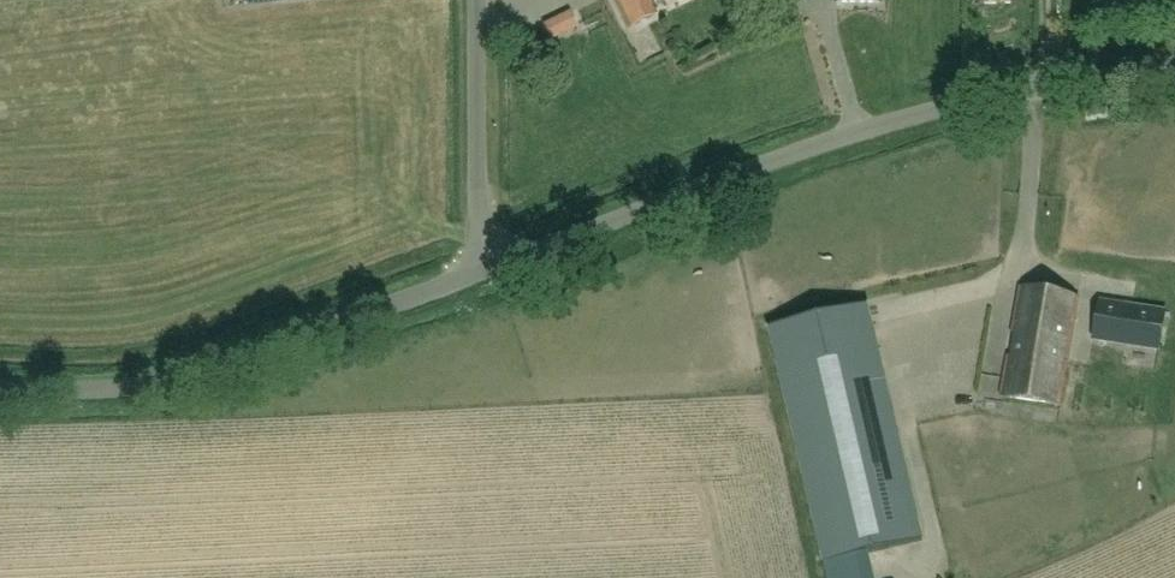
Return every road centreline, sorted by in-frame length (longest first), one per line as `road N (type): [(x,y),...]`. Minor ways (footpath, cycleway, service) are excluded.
road 1 (unclassified): [(479,270),(847,135),(1048,85),(1174,71)]
road 2 (unclassified): [(0,386),(155,381),(479,270)]
road 3 (unclassified): [(479,270),(477,0)]

